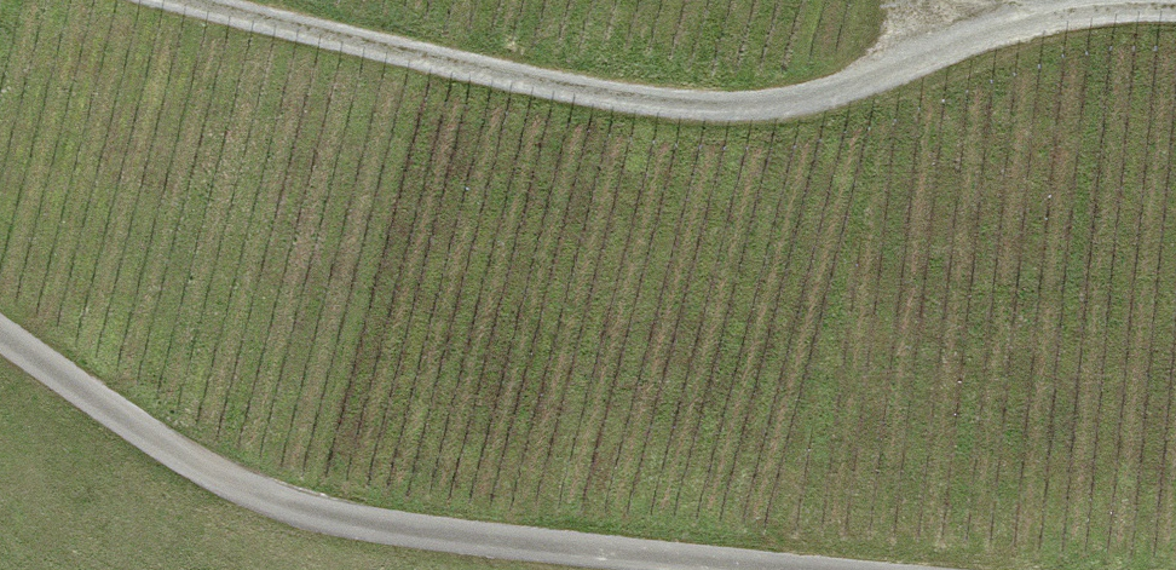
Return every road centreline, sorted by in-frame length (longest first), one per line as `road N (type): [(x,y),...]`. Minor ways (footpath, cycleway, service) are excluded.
road 1 (track): [(187,0),(474,70),(721,110),(832,101),(971,38),(1068,11),(1175,5)]
road 2 (track): [(0,331),(184,457),(283,503),(388,527),(793,569)]

